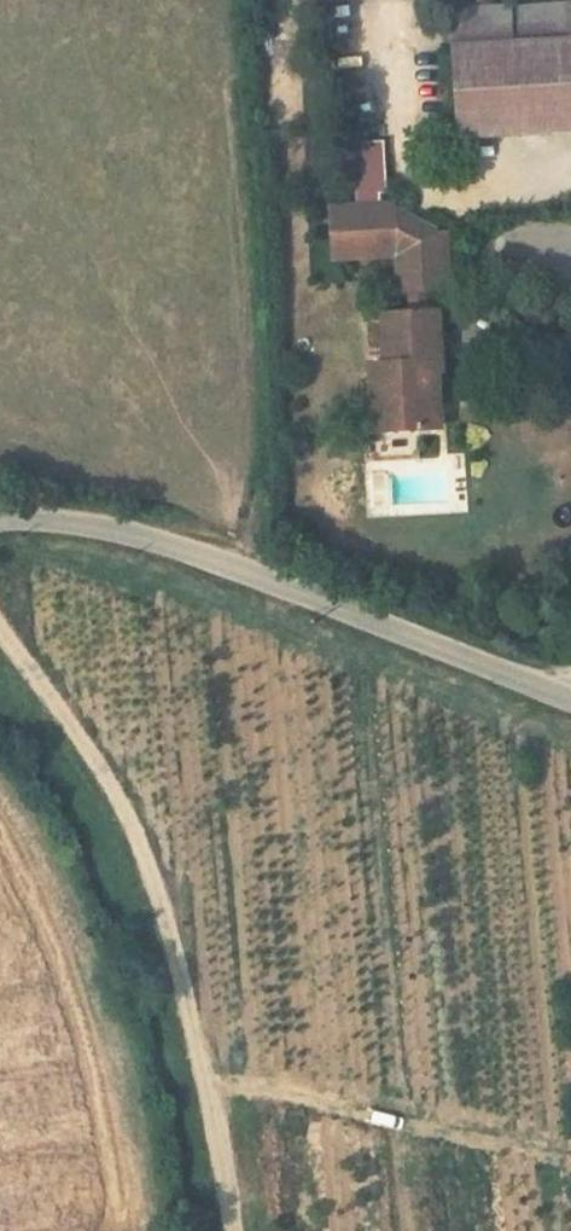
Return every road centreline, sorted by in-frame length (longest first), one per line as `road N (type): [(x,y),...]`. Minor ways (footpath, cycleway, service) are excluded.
road 1 (track): [(232,1230),(205,1071),(165,914),(130,824),(77,730),(0,625)]
road 2 (unclassified): [(0,521),(39,519),(137,535),(570,696)]

